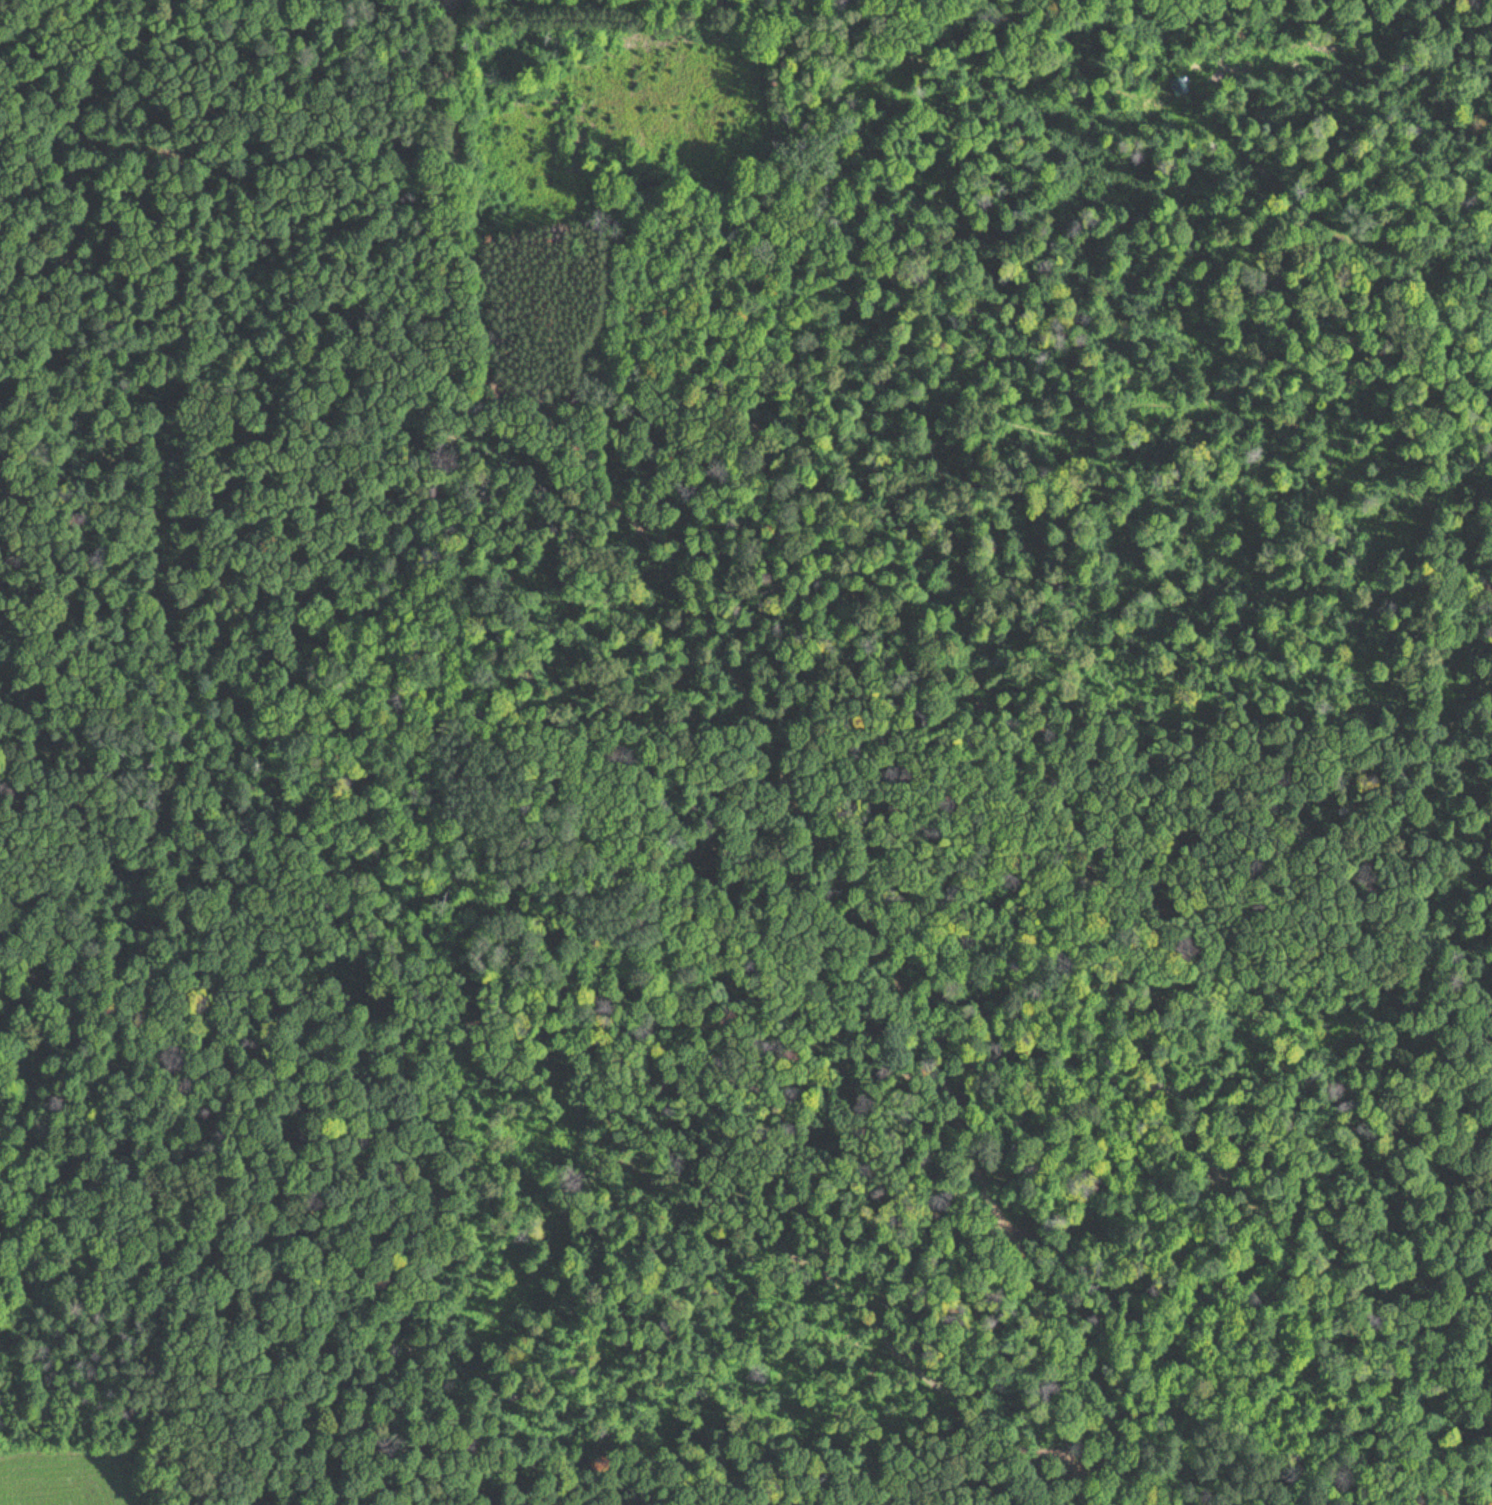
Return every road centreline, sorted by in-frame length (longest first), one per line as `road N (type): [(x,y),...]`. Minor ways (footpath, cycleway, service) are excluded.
road 1 (track): [(1078,1504),(1075,1421),(1059,1348),(971,1133),(894,1006),(862,969),(798,832),(691,659),(680,613),(469,381),(460,341),(455,65),(434,16),(176,0)]

